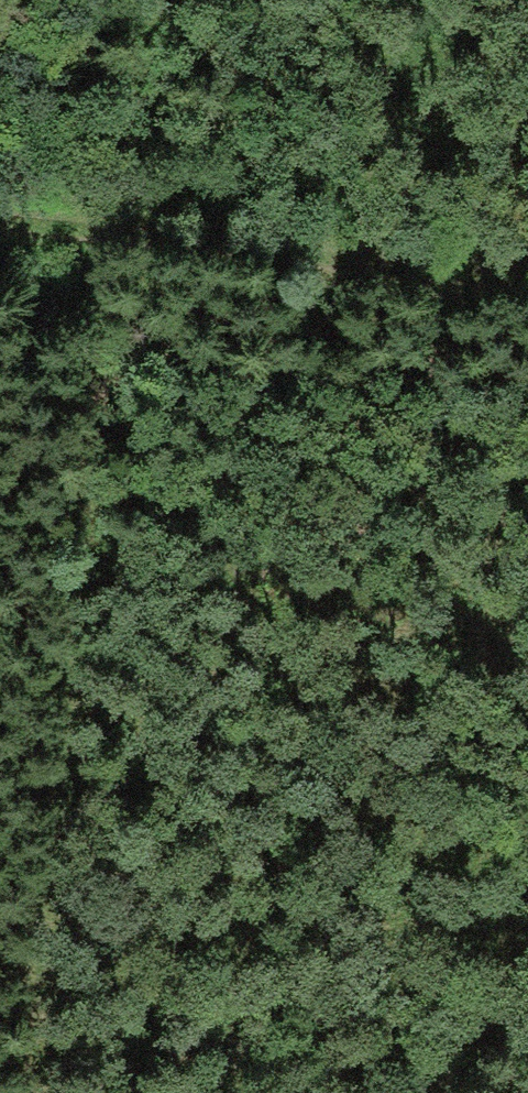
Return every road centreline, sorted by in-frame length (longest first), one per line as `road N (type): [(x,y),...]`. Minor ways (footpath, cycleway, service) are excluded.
road 1 (track): [(87,0),(85,411),(22,1092)]
road 2 (track): [(0,228),(527,291)]
road 3 (track): [(439,1092),(527,938)]

